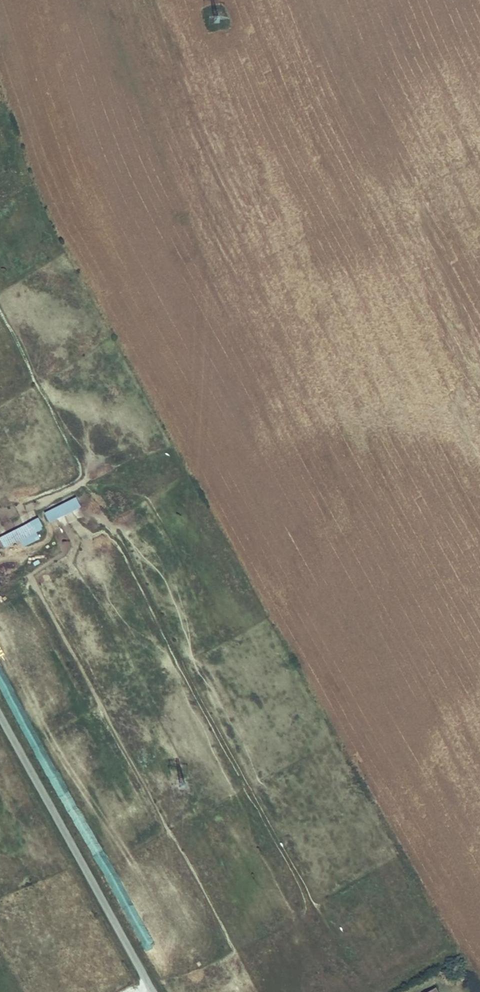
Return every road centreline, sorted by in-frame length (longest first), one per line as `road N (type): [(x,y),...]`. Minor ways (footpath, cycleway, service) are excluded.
road 1 (unclassified): [(152,991),(0,718)]

